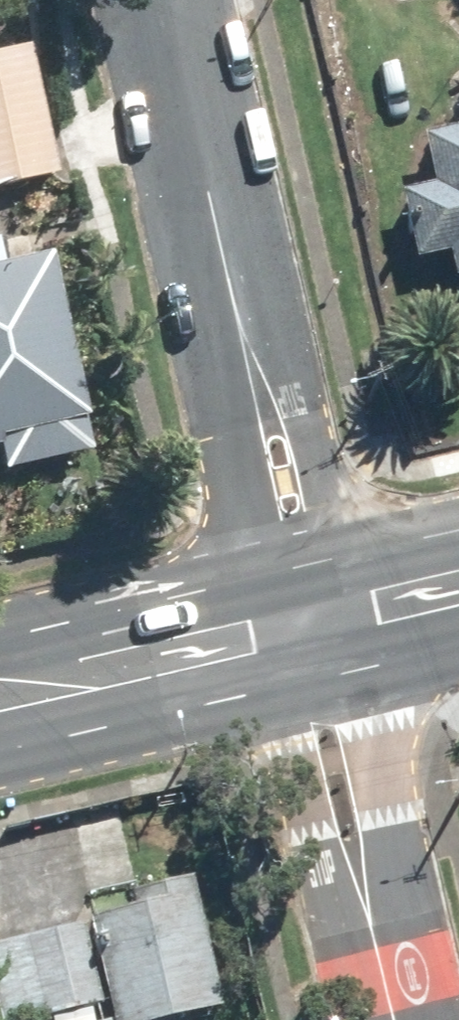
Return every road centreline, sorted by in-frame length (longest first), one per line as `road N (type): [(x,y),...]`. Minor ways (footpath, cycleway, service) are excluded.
road 1 (residential): [(207,190),(311,419),(352,602)]
road 2 (residential): [(271,620),(214,390),(207,190)]
road 3 (residential): [(352,602),(406,848),(417,1019)]
road 4 (residential): [(389,1019),(302,766),(271,620)]
road 5 (primary): [(0,684),(271,620)]
road 6 (residential): [(207,190),(163,0)]

